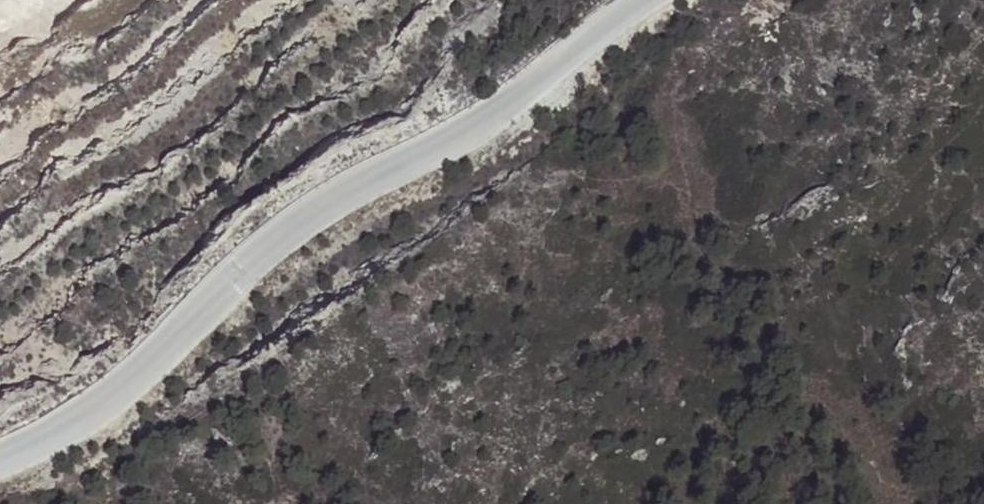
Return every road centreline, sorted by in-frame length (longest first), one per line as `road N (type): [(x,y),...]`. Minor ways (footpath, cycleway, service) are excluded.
road 1 (unclassified): [(647,0),(489,118),(316,210),(232,276),(117,395),(0,460)]

